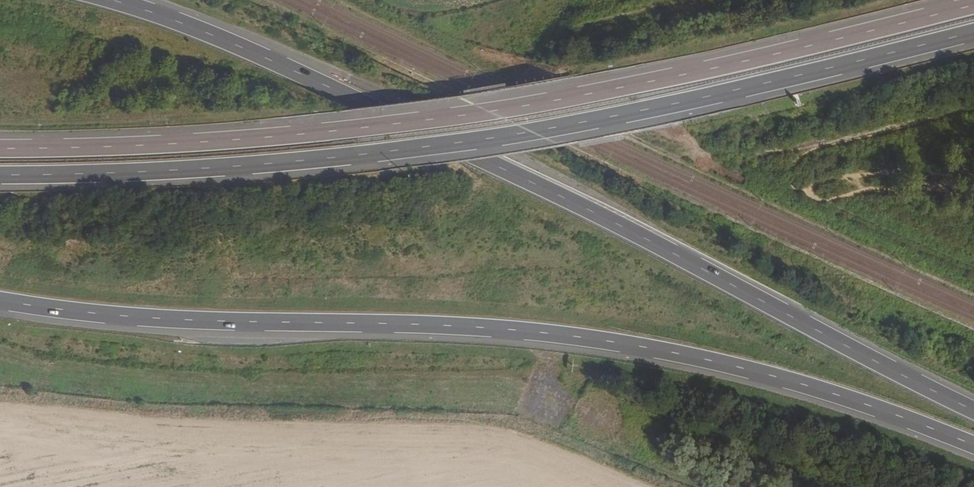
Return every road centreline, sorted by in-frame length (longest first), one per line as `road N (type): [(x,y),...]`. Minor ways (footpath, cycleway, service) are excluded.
road 1 (motorway): [(0,301),(160,320),(449,327),(587,339),(766,375),(973,446)]
road 2 (motorway): [(973,4),(695,72),(461,115),(215,141),(0,147)]
road 3 (motorway): [(0,176),(239,168),(458,144),(659,109),(973,33)]
road 4 (motorway): [(973,410),(489,161),(222,39),(112,0)]
road 5 (track): [(705,0),(584,27)]

